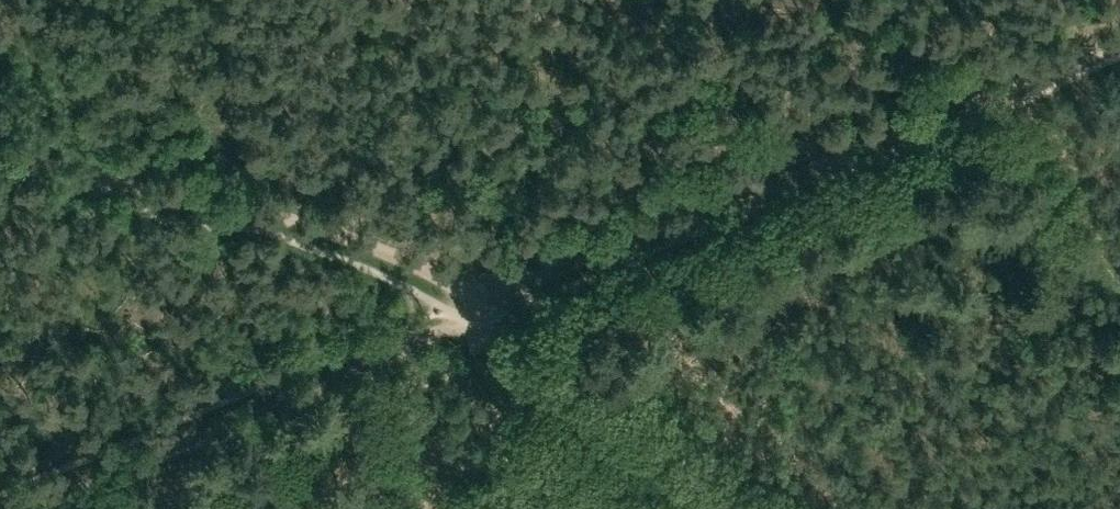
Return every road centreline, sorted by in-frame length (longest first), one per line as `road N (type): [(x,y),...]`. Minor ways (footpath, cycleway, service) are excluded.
road 1 (track): [(486,299),(1119,29)]
road 2 (track): [(486,299),(420,263),(0,149)]
road 3 (track): [(24,508),(421,342),(486,299)]
road 4 (track): [(727,508),(486,299)]
road 5 (track): [(206,508),(408,425)]
road 6 (track): [(418,445),(442,306)]

